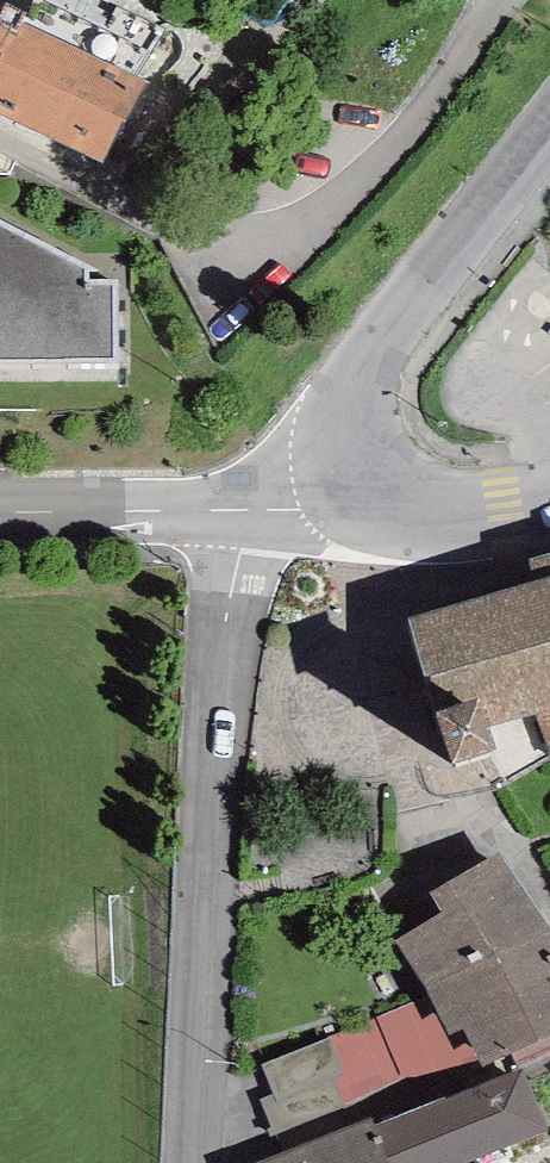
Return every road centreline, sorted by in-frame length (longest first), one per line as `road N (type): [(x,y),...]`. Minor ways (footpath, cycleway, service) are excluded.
road 1 (residential): [(244,512),(225,630),(206,888),(196,1162)]
road 2 (tertiary): [(549,121),(363,373),(347,432),(354,474)]
road 3 (unclassified): [(0,514),(244,512)]
road 4 (tertiary): [(354,474),(410,508),(448,515),(549,505)]
road 5 (residential): [(549,906),(500,829),(428,832)]

